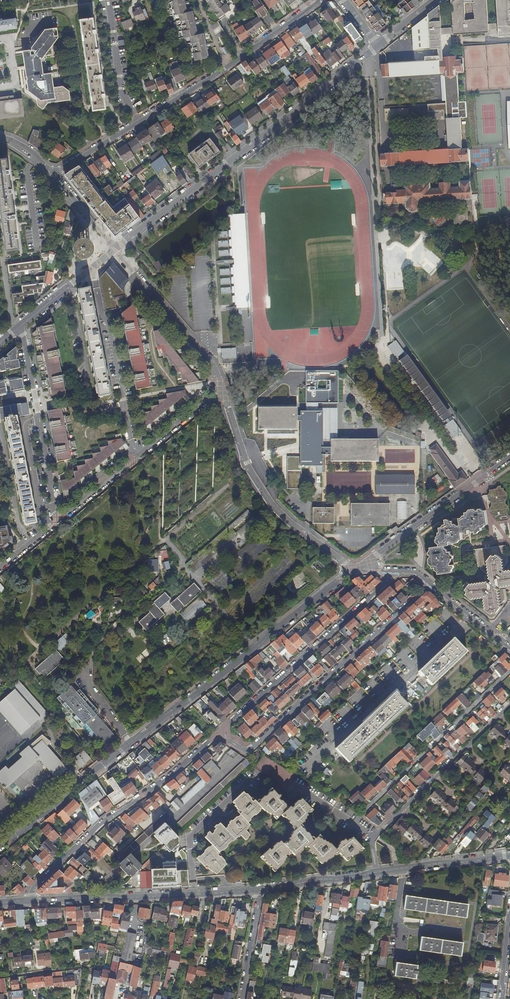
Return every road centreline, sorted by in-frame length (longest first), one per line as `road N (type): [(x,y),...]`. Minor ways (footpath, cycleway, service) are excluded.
road 1 (unclassified): [(354,568),(0,845)]
road 2 (unclassified): [(375,46),(121,246)]
road 3 (residential): [(318,0),(53,173)]
road 4 (residential): [(373,836),(256,774),(190,837),(195,893)]
road 5 (residential): [(218,733),(248,749),(428,585)]
road 6 (residential): [(218,733),(103,820),(34,888),(32,902)]
road 7 (residential): [(396,572),(218,733)]
road 8 (residential): [(354,568),(272,504),(249,466),(222,387)]
road 9 (unclassified): [(57,522),(222,387)]
road 10 (residential): [(509,672),(362,813)]
road 11 (unclassified): [(354,568),(509,457)]
road 12 (tertiary): [(32,902),(195,893)]
road 13 (residential): [(222,387),(212,363),(133,273)]
road 14 (tertiary): [(377,872),(509,856)]

